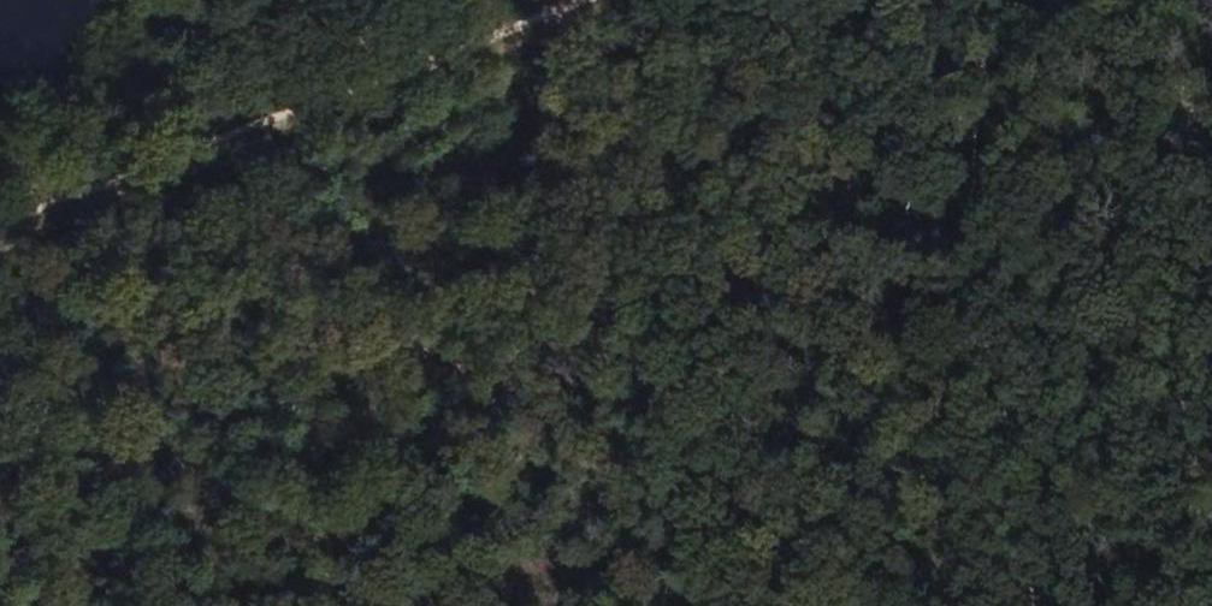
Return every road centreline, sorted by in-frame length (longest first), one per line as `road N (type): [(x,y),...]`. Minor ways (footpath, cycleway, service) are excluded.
road 1 (track): [(570,0),(0,228)]

